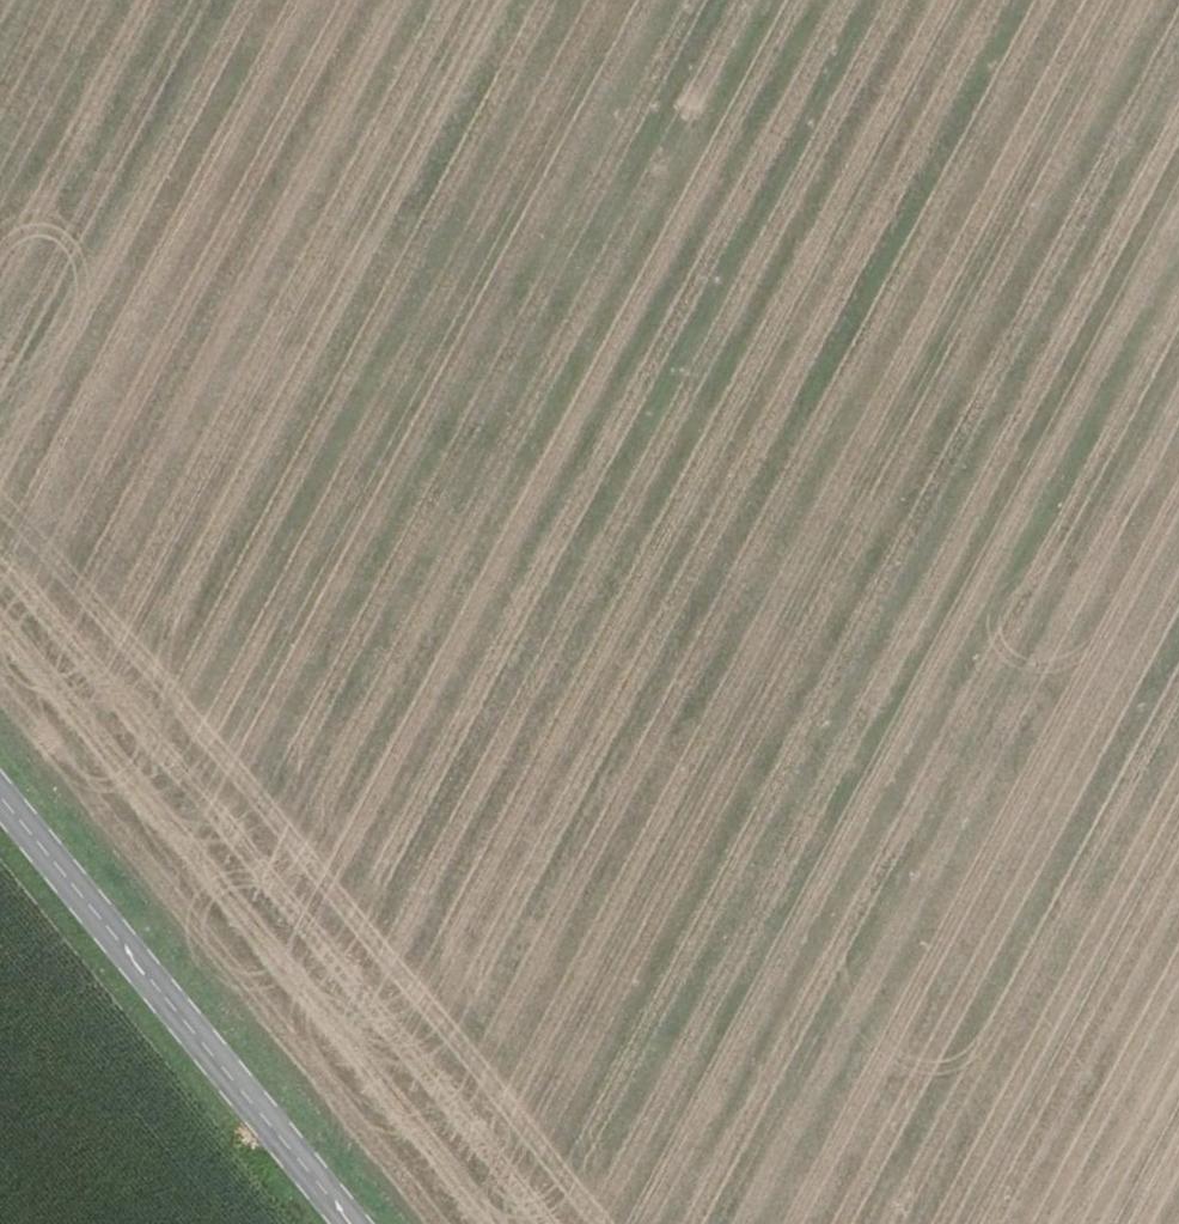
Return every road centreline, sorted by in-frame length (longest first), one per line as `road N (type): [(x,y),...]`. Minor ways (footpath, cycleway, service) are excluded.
road 1 (tertiary): [(361,1223),(0,786)]

